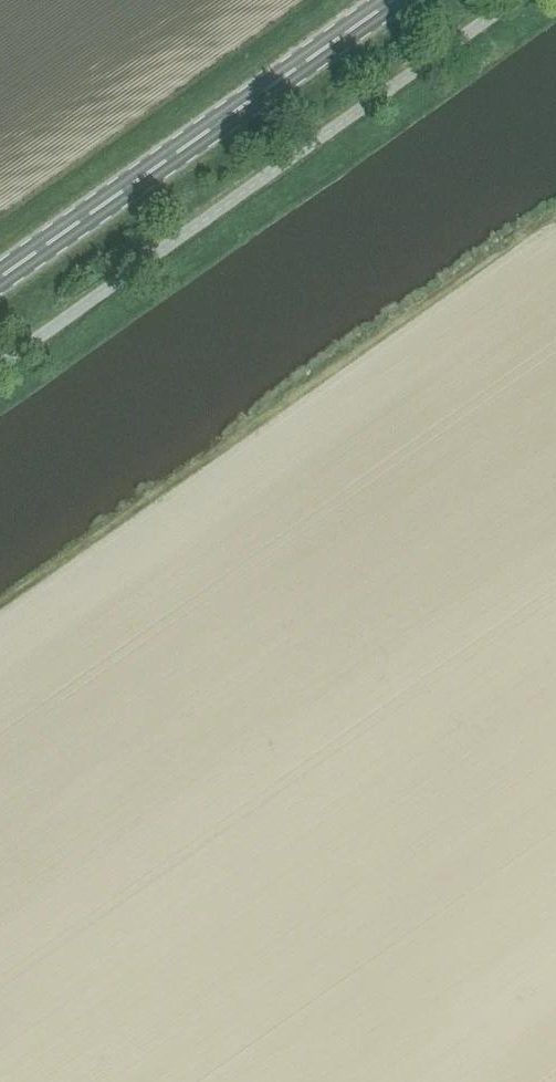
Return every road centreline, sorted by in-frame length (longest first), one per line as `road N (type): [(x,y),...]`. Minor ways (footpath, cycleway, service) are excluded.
road 1 (primary): [(0,281),(398,0)]

